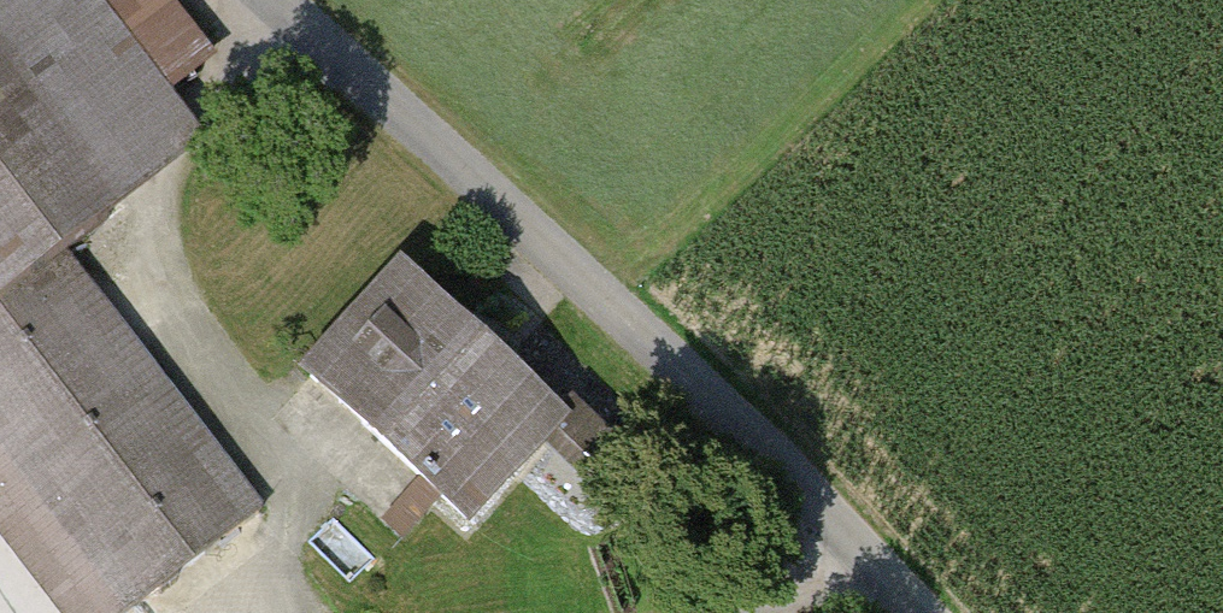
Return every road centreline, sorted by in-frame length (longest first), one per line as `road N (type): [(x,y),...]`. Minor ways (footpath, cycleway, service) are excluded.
road 1 (track): [(259,0),(798,473),(858,545),(931,612)]
road 2 (track): [(275,17),(205,133),(171,260),(192,323),(288,485),(301,601),(312,612)]
road 3 (track): [(719,612),(858,545)]

